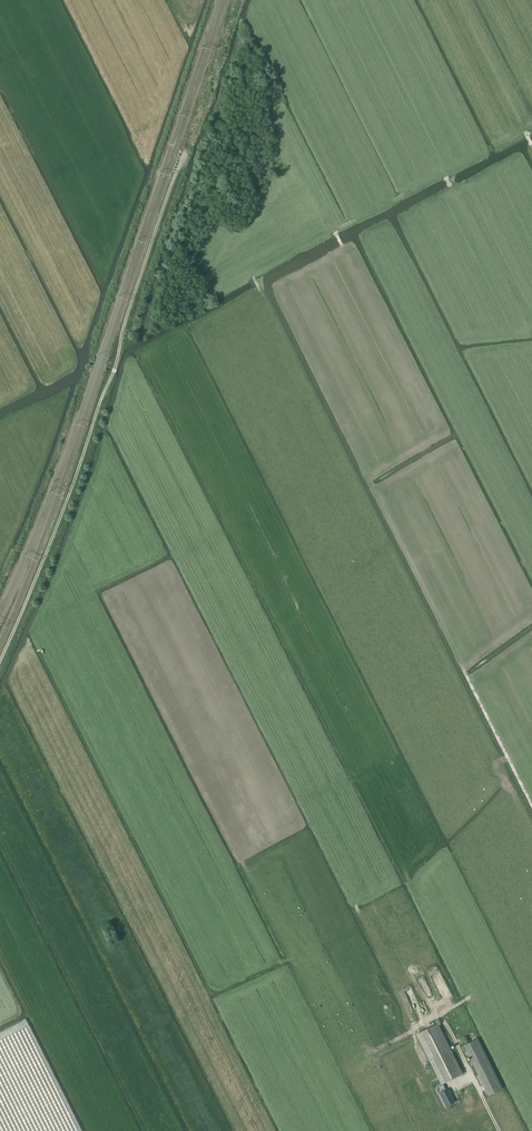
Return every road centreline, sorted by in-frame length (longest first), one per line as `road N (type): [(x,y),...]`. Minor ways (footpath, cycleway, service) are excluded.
road 1 (track): [(0,661),(71,490),(183,154)]
road 2 (track): [(531,805),(463,669)]

